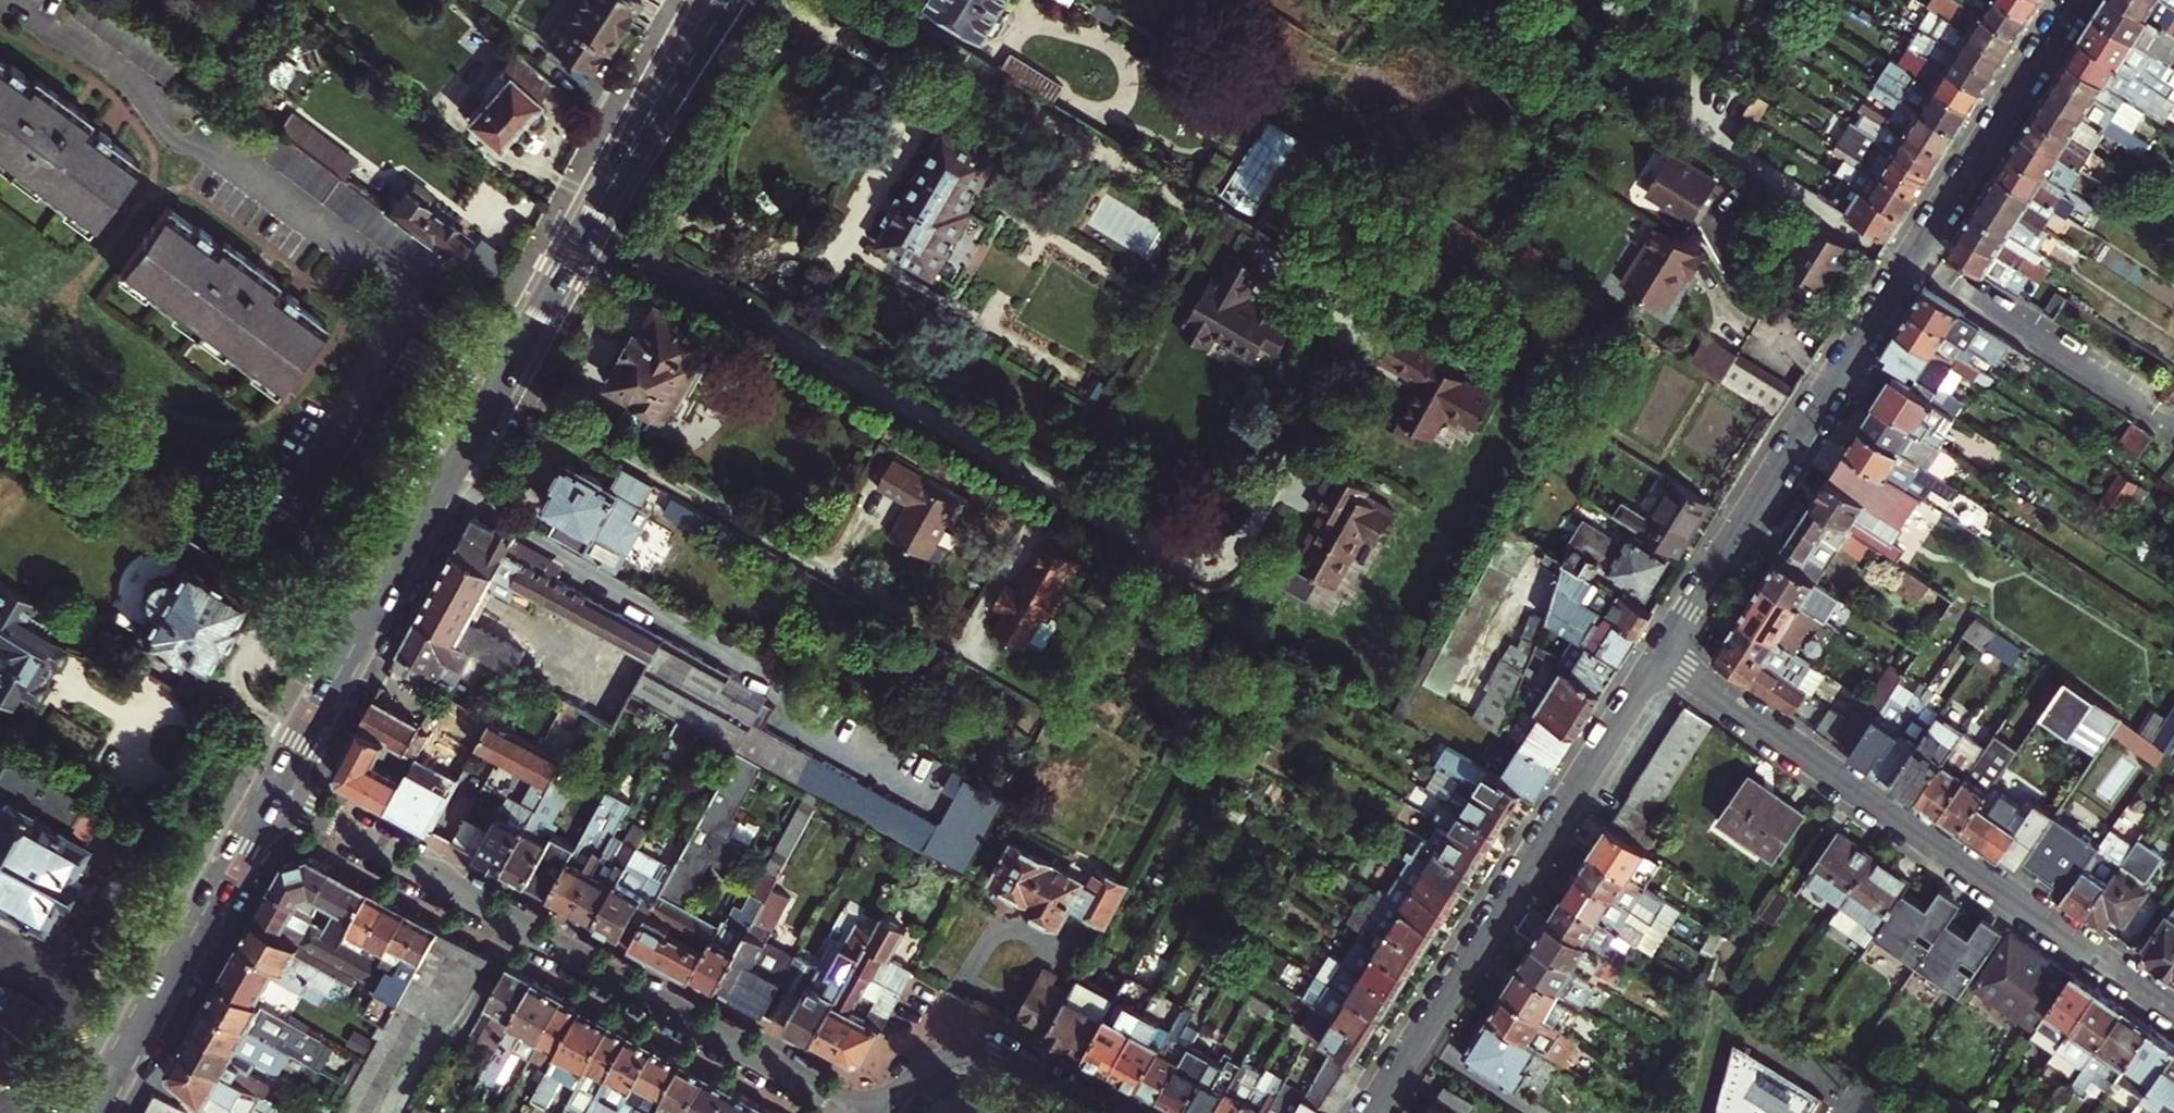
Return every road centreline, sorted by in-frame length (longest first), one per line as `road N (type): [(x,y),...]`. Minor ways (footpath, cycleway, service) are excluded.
road 1 (primary): [(267,799),(607,182),(718,0)]
road 2 (residential): [(267,799),(862,1112)]
road 3 (residential): [(1665,655),(2173,1011)]
road 4 (residential): [(1371,1112),(1665,655)]
road 5 (residential): [(1665,655),(1917,253)]
road 6 (primary): [(92,1112),(267,799)]
road 7 (residential): [(1917,253),(2173,424)]
road 8 (residential): [(1917,253),(2077,0)]
road 9 (residential): [(1100,1112),(1007,1060),(973,1054),(912,1077),(874,1112)]

